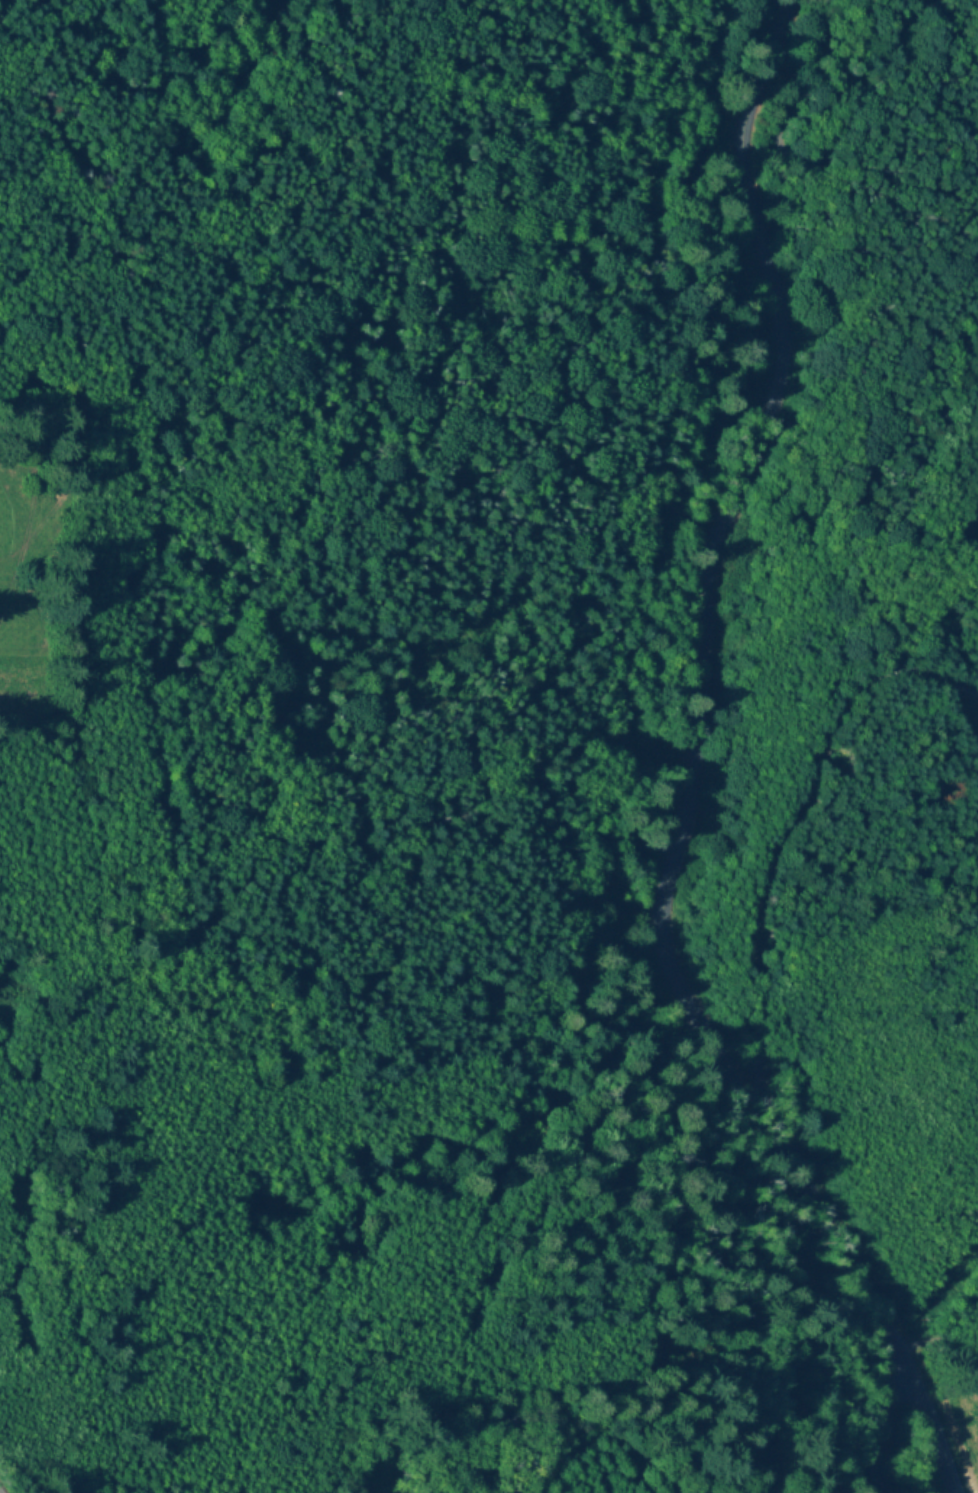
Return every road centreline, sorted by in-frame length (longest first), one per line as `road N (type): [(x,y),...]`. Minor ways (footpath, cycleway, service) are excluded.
road 1 (residential): [(966,1492),(927,1381),(806,1166),(667,950),(666,906),(694,840),(713,562),(781,386),(783,333),(746,154),(748,112),(780,0)]

